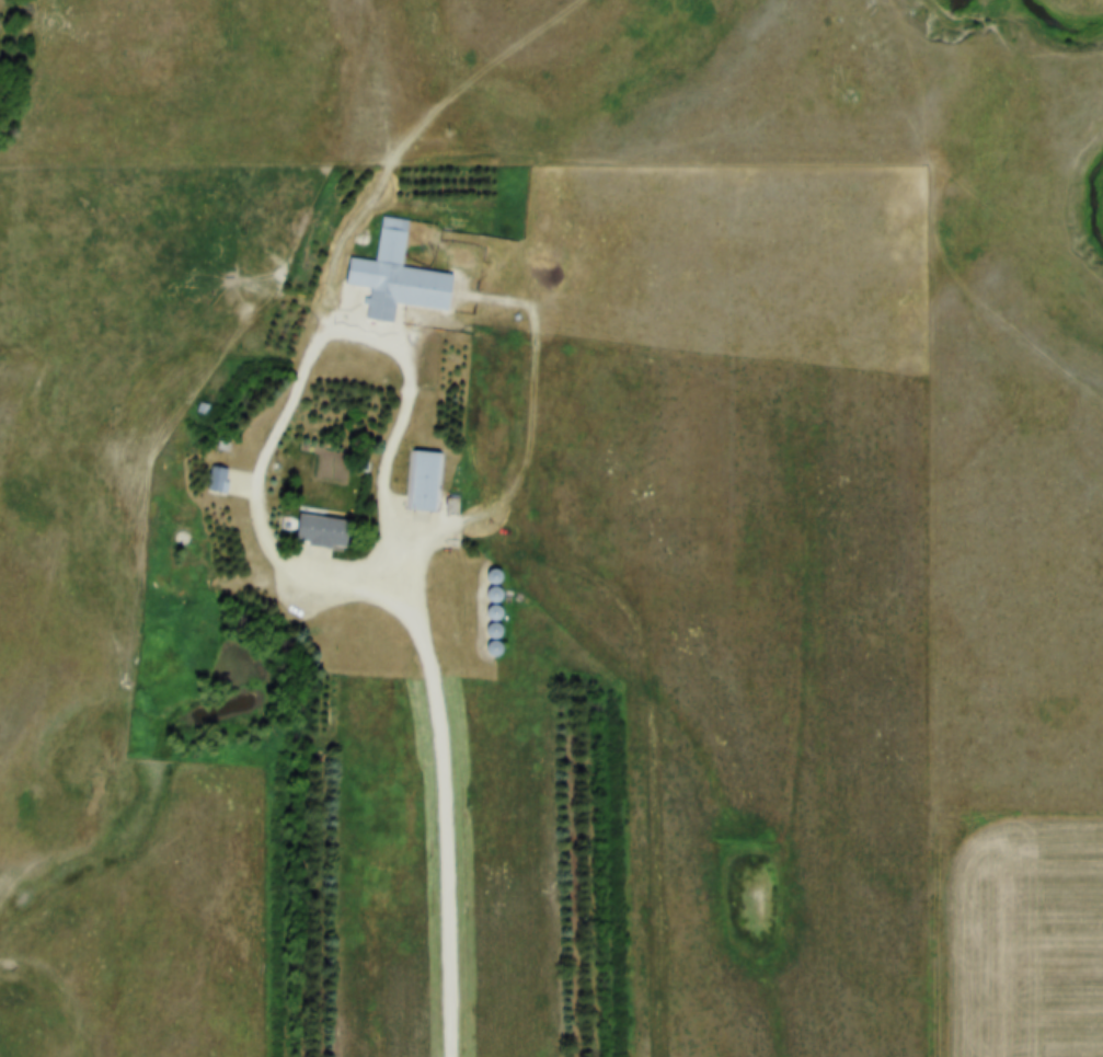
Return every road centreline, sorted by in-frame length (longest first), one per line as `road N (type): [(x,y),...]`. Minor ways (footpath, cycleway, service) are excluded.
road 1 (track): [(371,0),(395,168),(340,267),(299,403),(264,478),(268,538),(295,566)]

